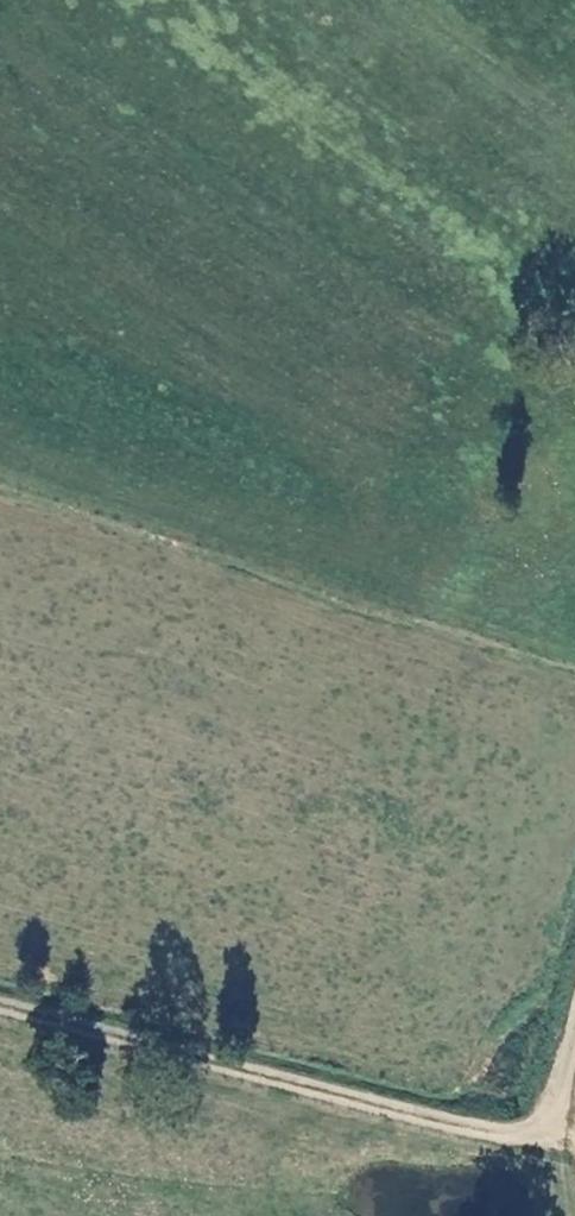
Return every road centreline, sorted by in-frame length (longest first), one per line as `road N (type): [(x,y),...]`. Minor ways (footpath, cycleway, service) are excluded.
road 1 (track): [(574,1057),(562,1113),(522,1139),(0,1005)]

